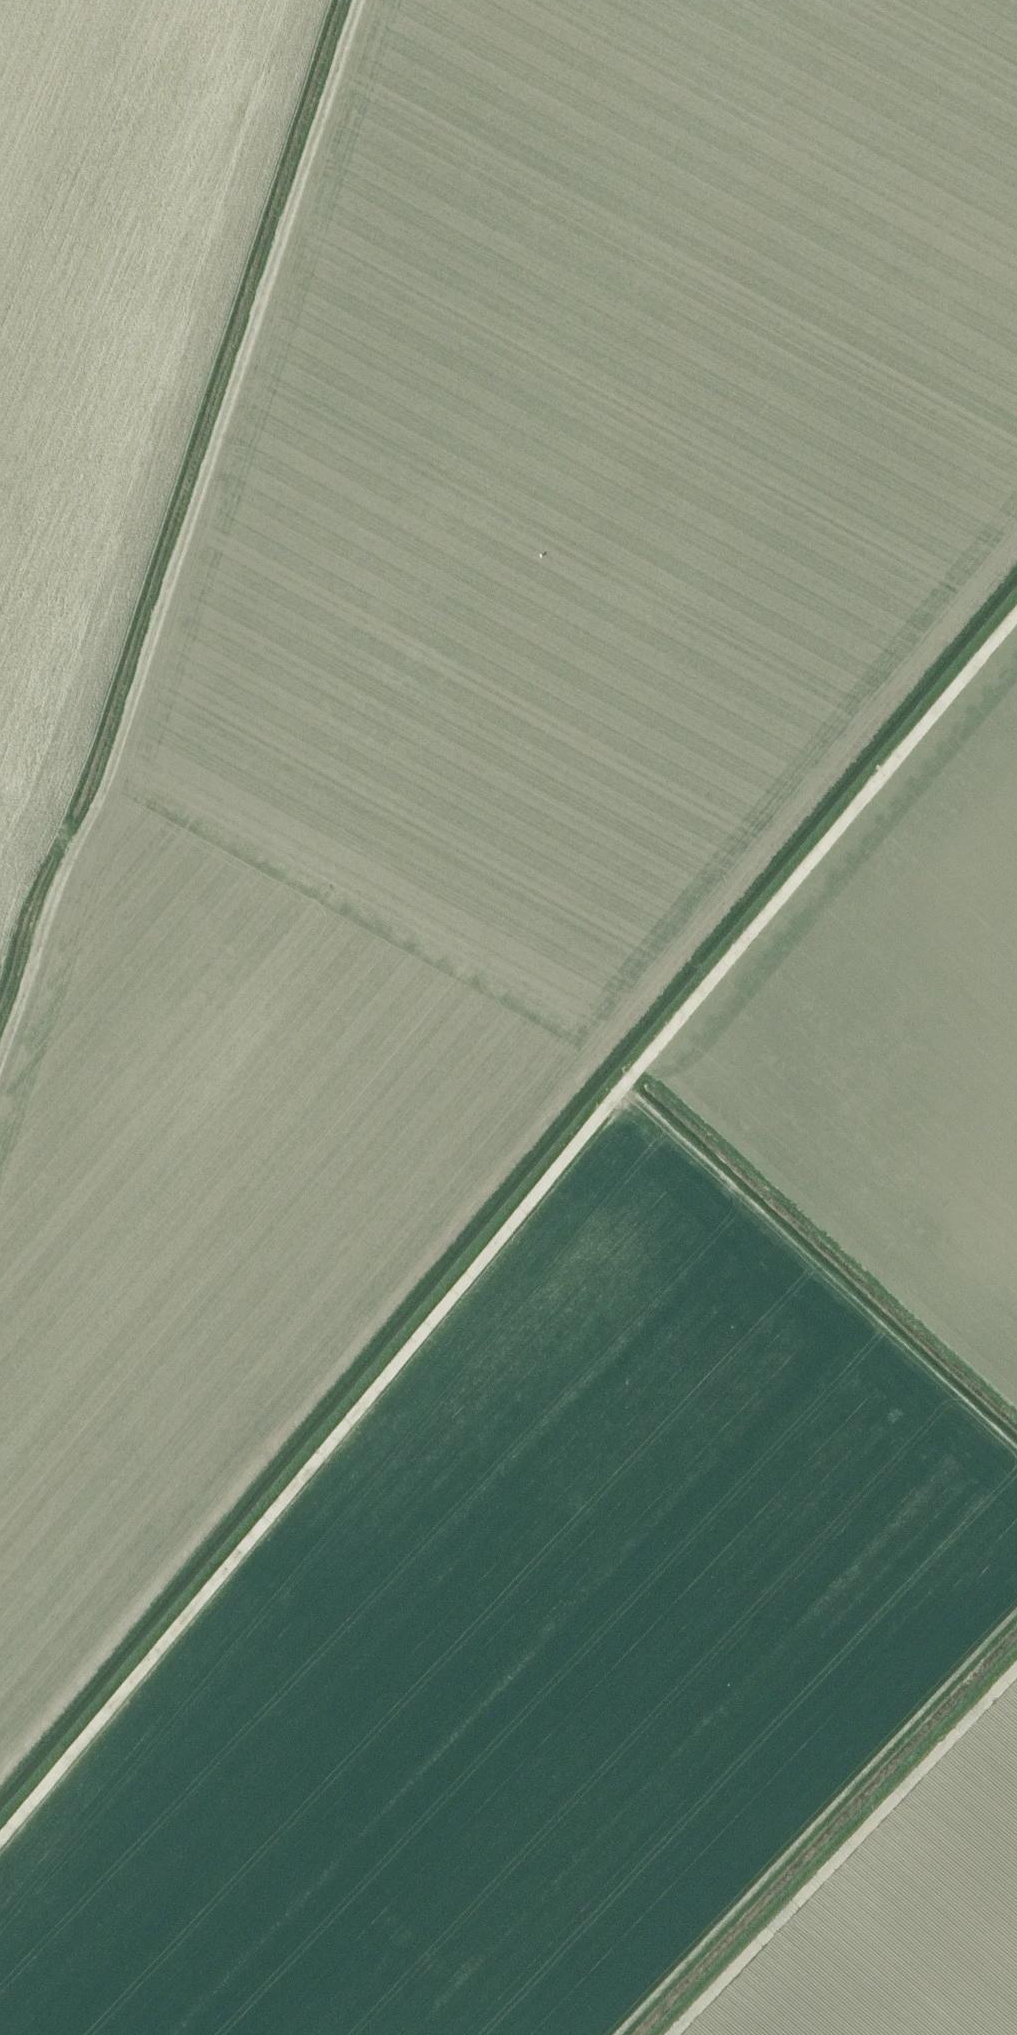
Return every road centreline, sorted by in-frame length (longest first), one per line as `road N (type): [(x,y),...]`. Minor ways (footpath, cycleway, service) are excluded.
road 1 (track): [(0,1841),(1016,614)]
road 2 (track): [(672,2034),(1016,1669)]

